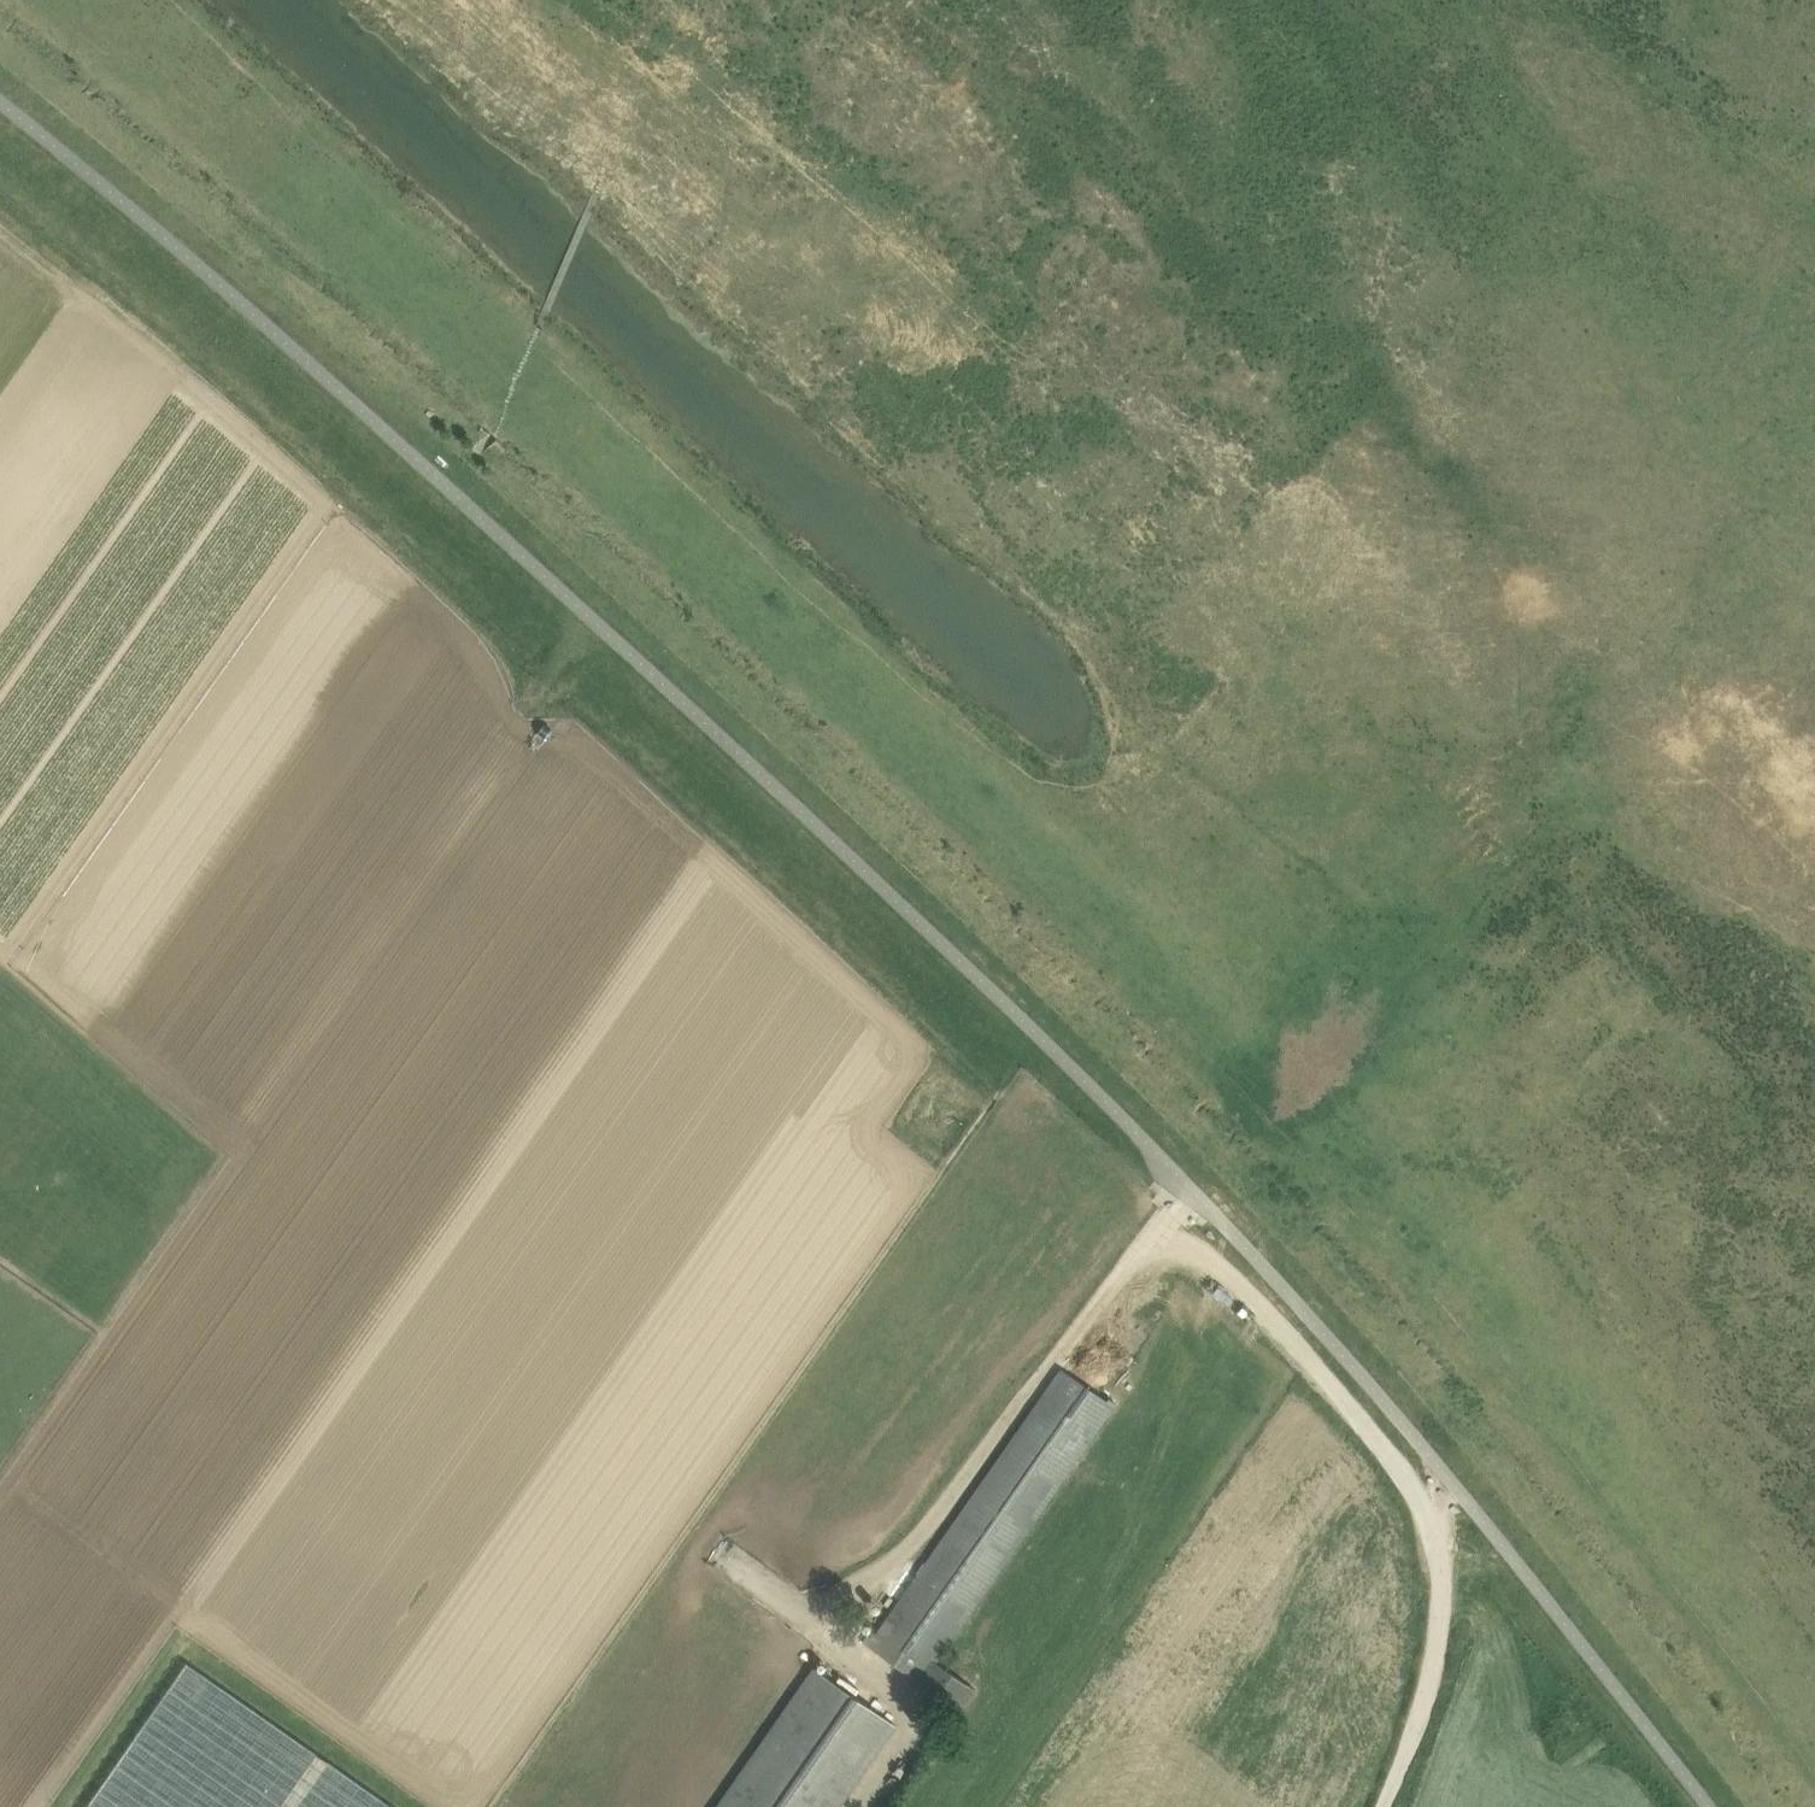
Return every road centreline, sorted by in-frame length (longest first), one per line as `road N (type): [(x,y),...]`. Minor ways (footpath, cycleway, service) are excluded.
road 1 (track): [(1375,1806),(1424,1691),(1452,1480)]
road 2 (track): [(1019,1405),(1189,1184)]

